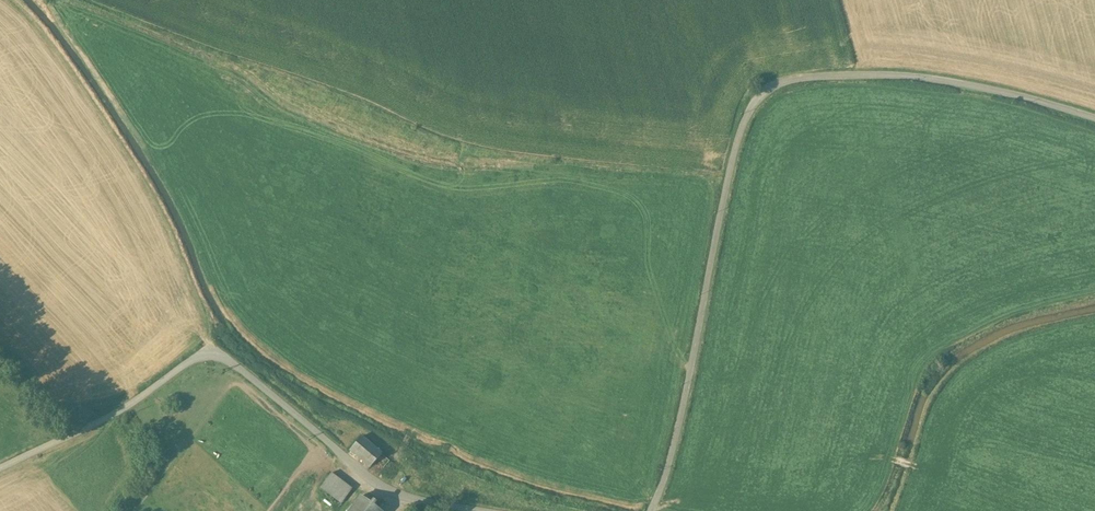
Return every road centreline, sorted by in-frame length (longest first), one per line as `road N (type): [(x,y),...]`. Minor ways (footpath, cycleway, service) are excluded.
road 1 (unclassified): [(1094,118),(905,75),(792,80),(751,103),(671,458),(651,510)]
road 2 (unclassified): [(477,510),(378,487),(215,356),(201,356),(114,413),(0,469)]

